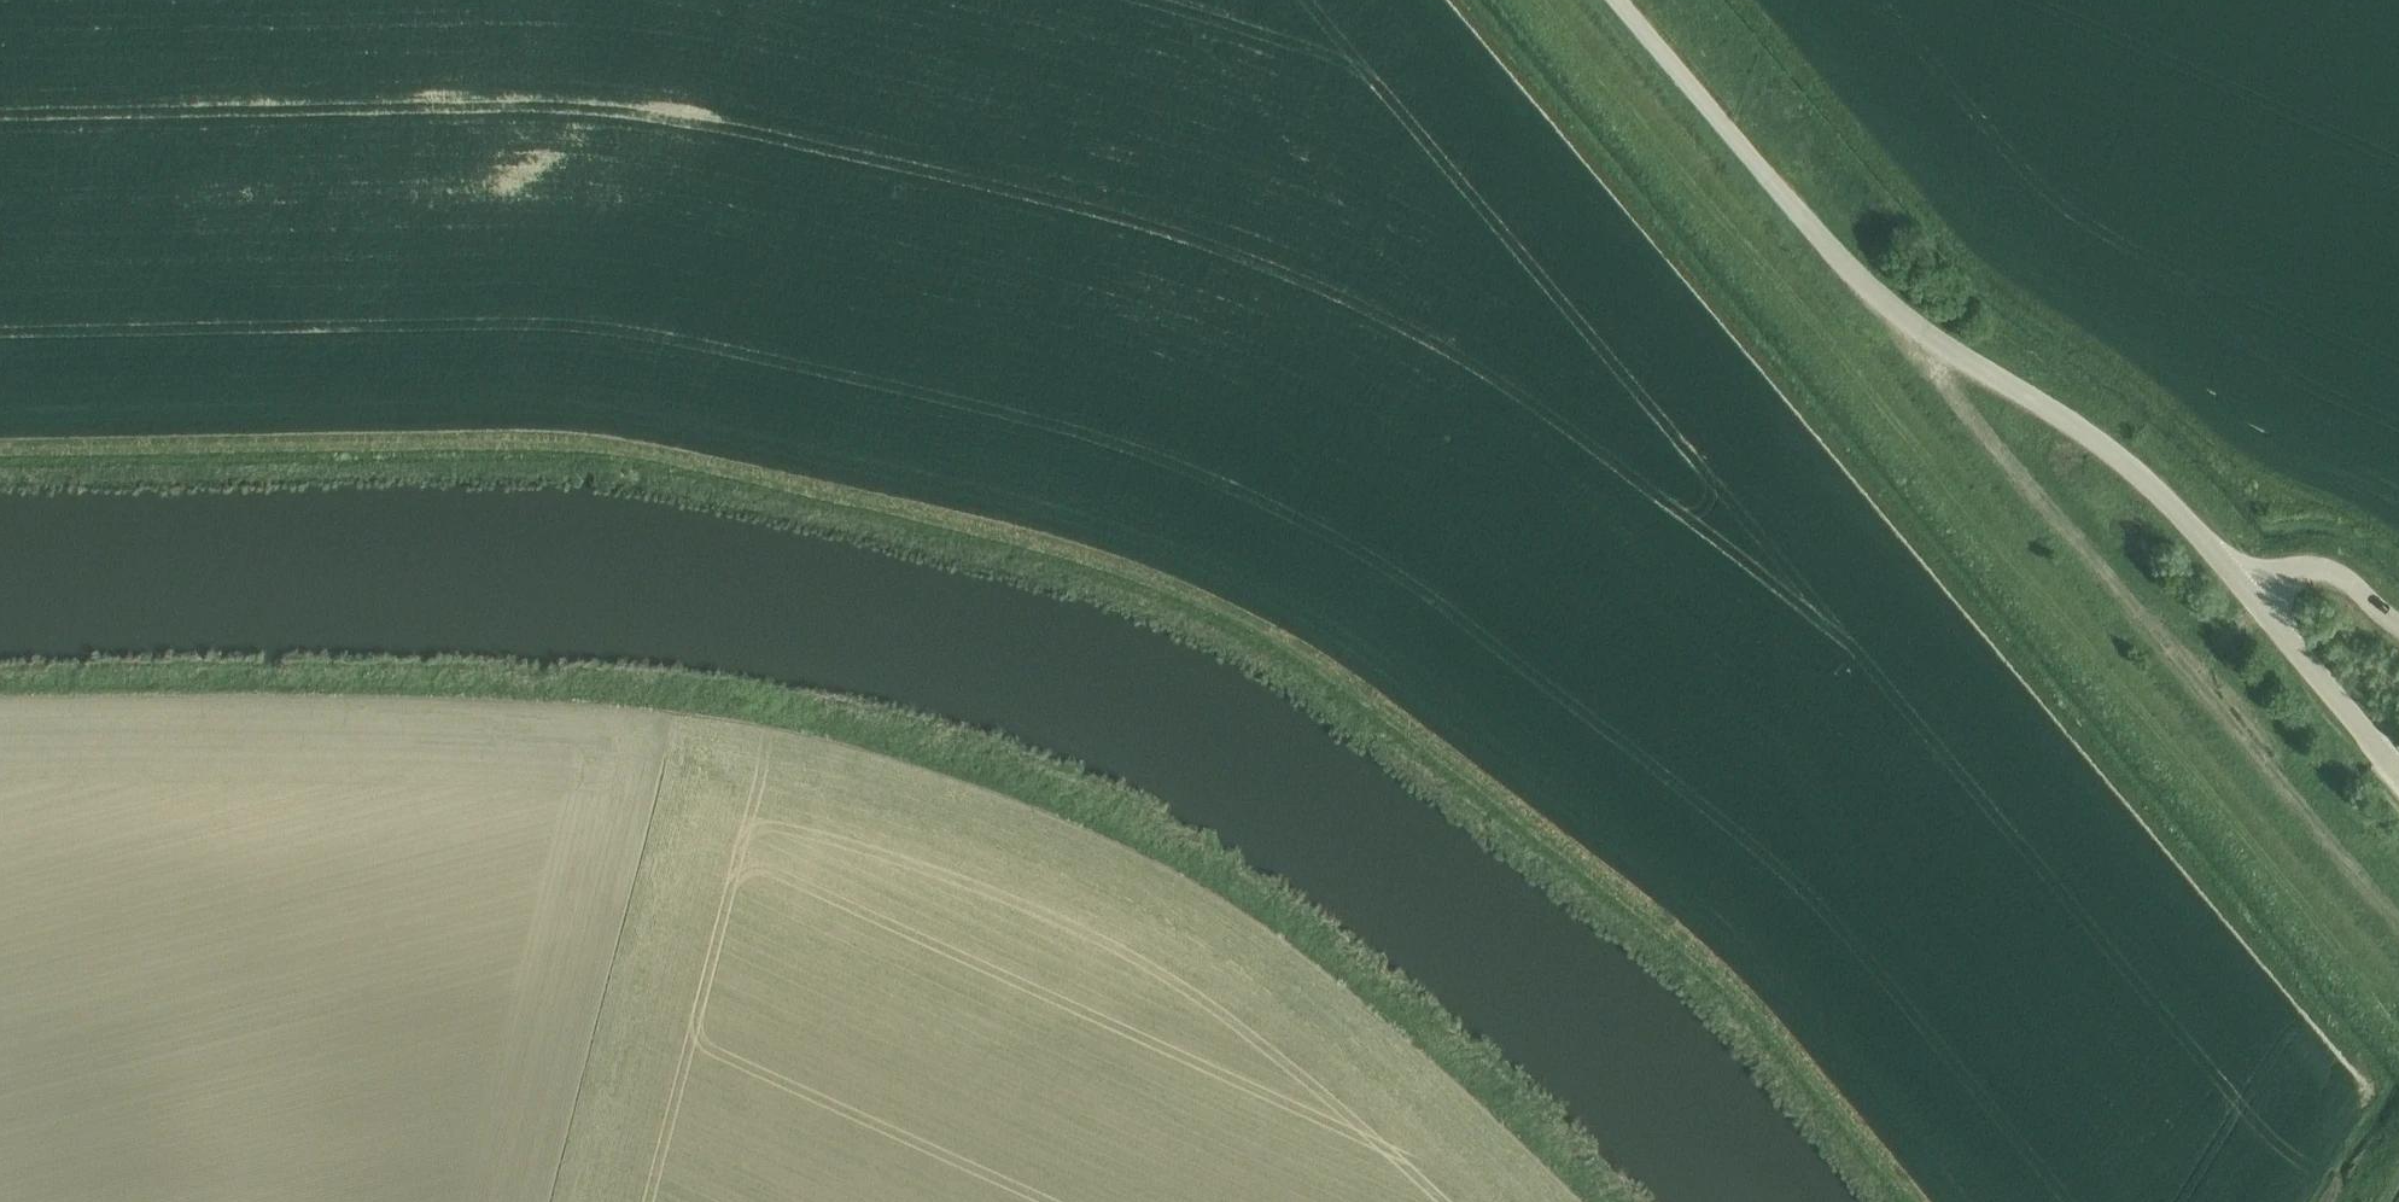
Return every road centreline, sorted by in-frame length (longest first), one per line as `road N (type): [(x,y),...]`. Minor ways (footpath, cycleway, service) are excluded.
road 1 (unclassified): [(1624,0),(1882,304),(2105,455),(2175,511),(2251,600)]
road 2 (unclassified): [(2251,600),(2398,775)]
road 3 (unclassified): [(2251,600),(2317,575),(2398,627)]

